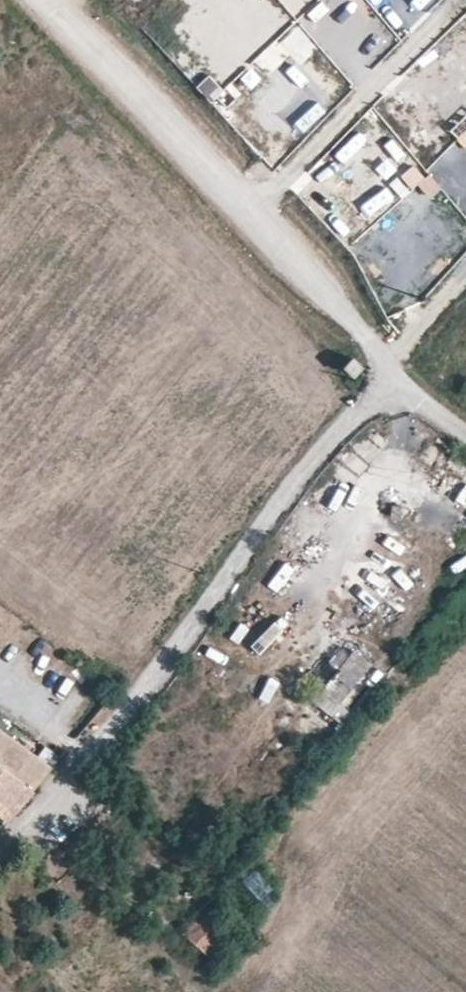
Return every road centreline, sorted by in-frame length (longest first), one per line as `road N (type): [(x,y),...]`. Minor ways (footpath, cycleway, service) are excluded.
road 1 (unclassified): [(0,851),(321,451),(395,379)]
road 2 (unclassified): [(395,379),(123,78),(39,0)]
road 3 (track): [(382,370),(465,279)]

